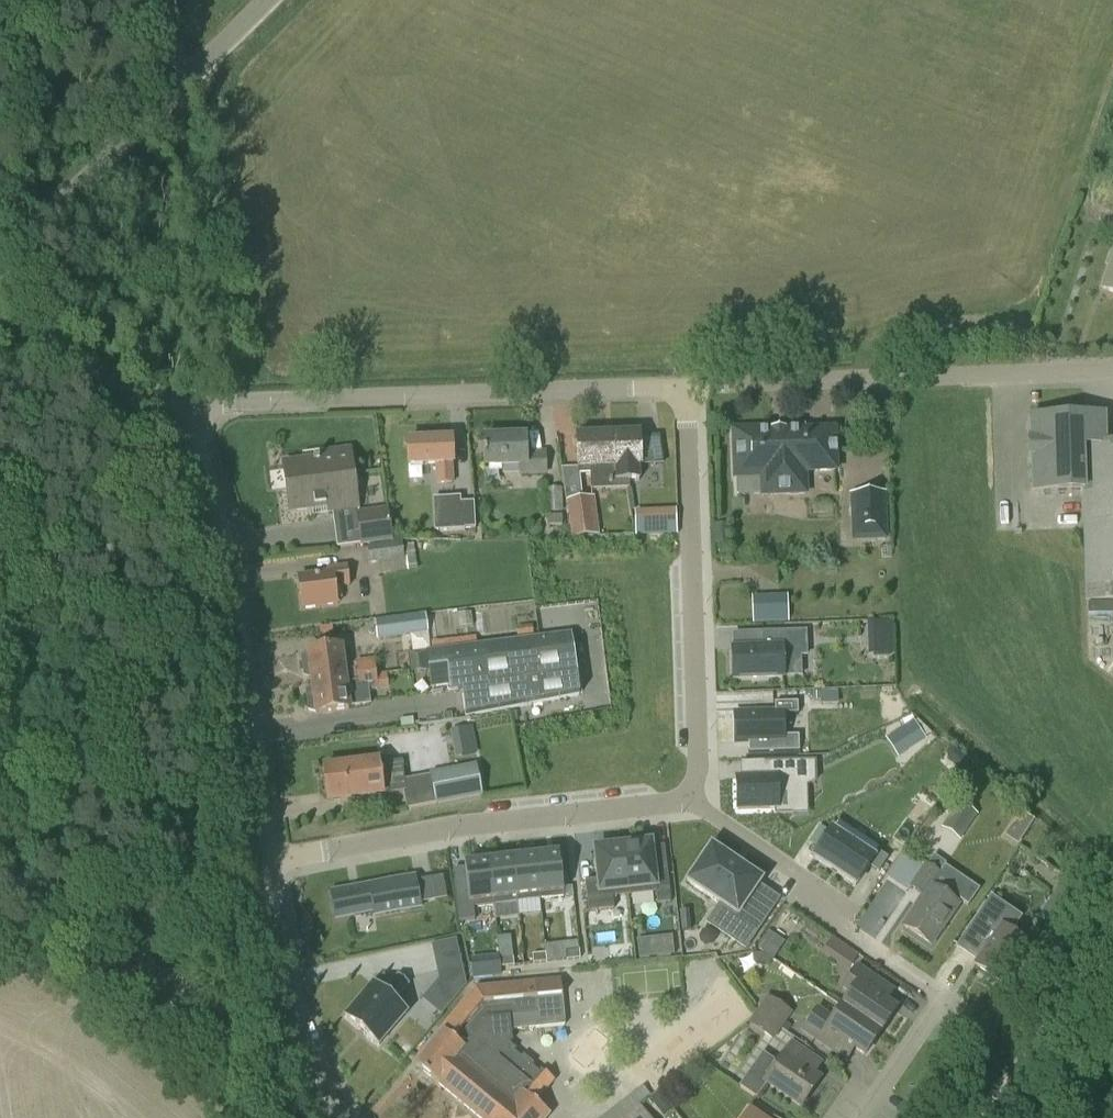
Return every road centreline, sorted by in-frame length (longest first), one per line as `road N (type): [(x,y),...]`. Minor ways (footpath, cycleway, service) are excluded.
road 1 (residential): [(188,419),(228,400),(685,385)]
road 2 (residential): [(857,1117),(942,995),(818,913),(803,873),(686,795)]
road 3 (tertiary): [(272,860),(230,525),(206,442),(188,419)]
road 4 (residential): [(685,385),(1112,371)]
road 5 (residential): [(272,860),(686,795)]
road 6 (residential): [(686,795),(702,771),(685,385)]
road 7 (tertiary): [(0,264),(263,0)]
road 8 (tertiary): [(343,1117),(298,1006),(272,860)]
road 9 (track): [(981,1117),(1112,925)]
road 10 (tertiary): [(188,419),(100,368),(0,342)]

